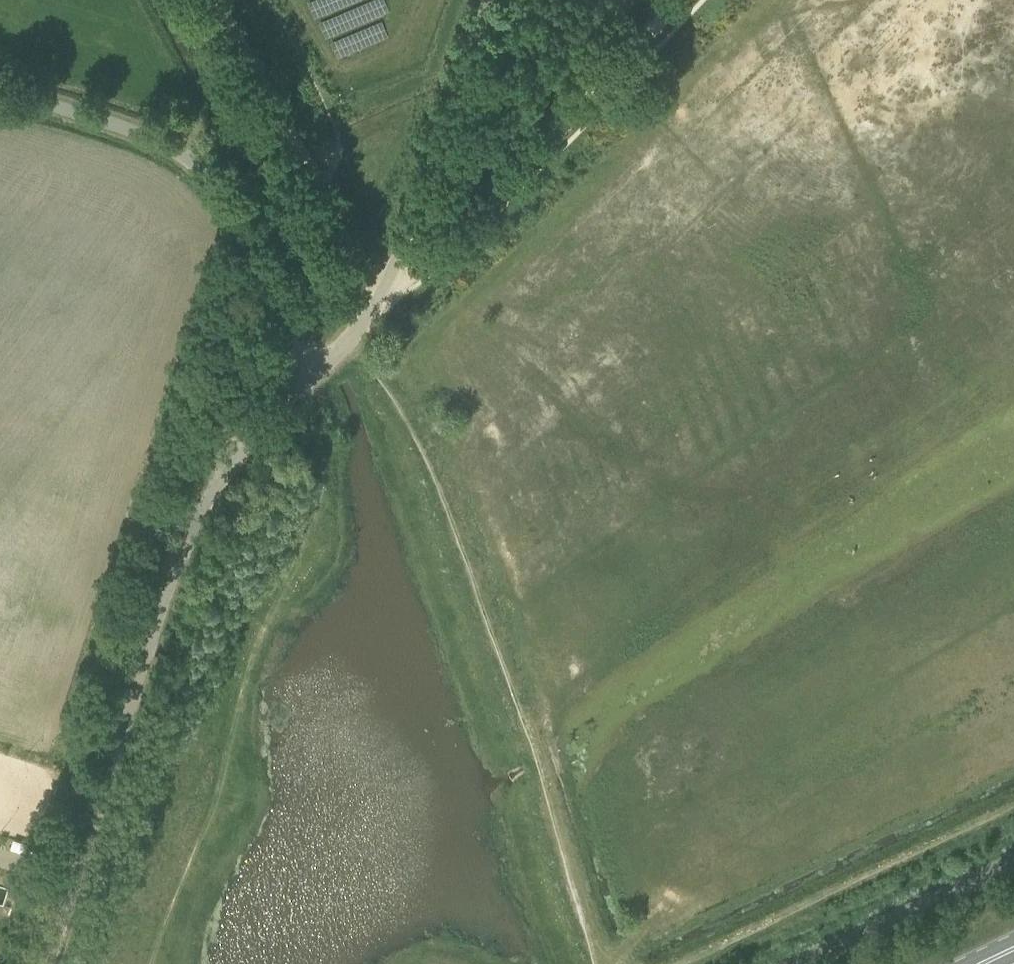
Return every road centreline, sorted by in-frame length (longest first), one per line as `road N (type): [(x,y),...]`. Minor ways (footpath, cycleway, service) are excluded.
road 1 (unclassified): [(46,963),(184,536),(222,475),(311,375)]
road 2 (unclassified): [(311,375),(230,199),(193,161),(0,92)]
road 3 (unclassified): [(311,375),(384,295),(490,0)]
road 4 (track): [(384,295),(681,0)]
road 5 (track): [(384,295),(359,266),(214,0)]
road 6 (unclassified): [(790,963),(1013,853)]

